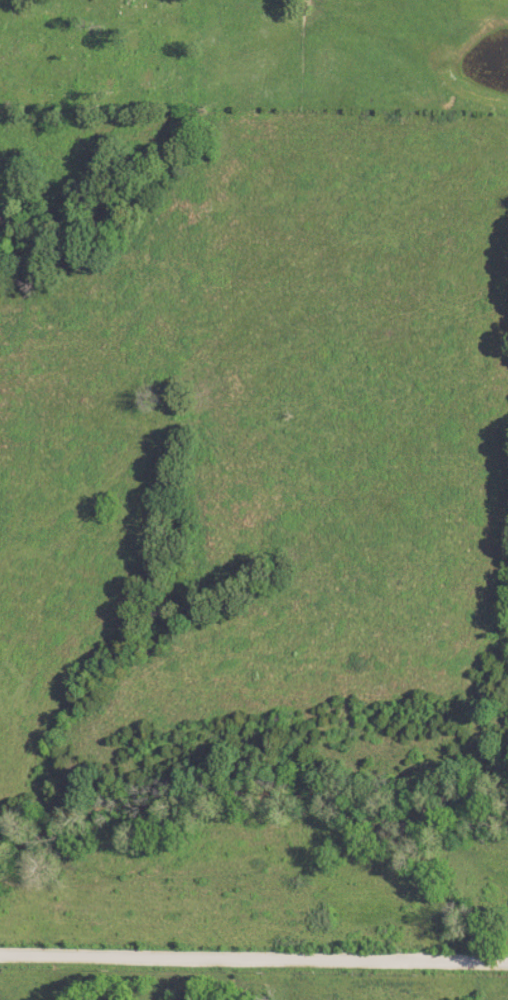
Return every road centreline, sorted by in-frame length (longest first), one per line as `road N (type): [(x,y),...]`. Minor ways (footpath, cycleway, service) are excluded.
road 1 (residential): [(507,963),(0,952)]

